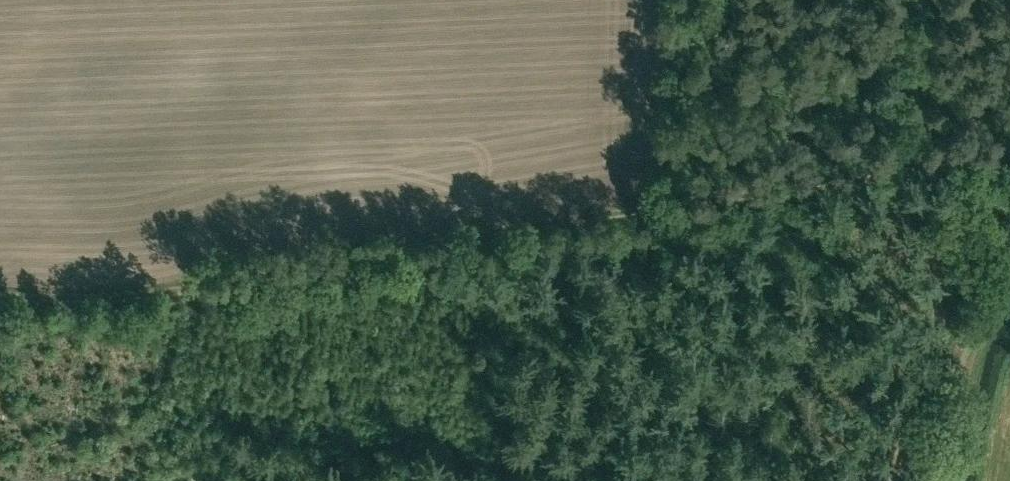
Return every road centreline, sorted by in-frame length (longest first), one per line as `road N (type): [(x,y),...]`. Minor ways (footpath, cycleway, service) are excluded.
road 1 (track): [(0,306),(107,307),(1009,166)]
road 2 (track): [(646,222),(583,437),(606,480)]
road 3 (track): [(384,264),(433,325),(583,437)]

